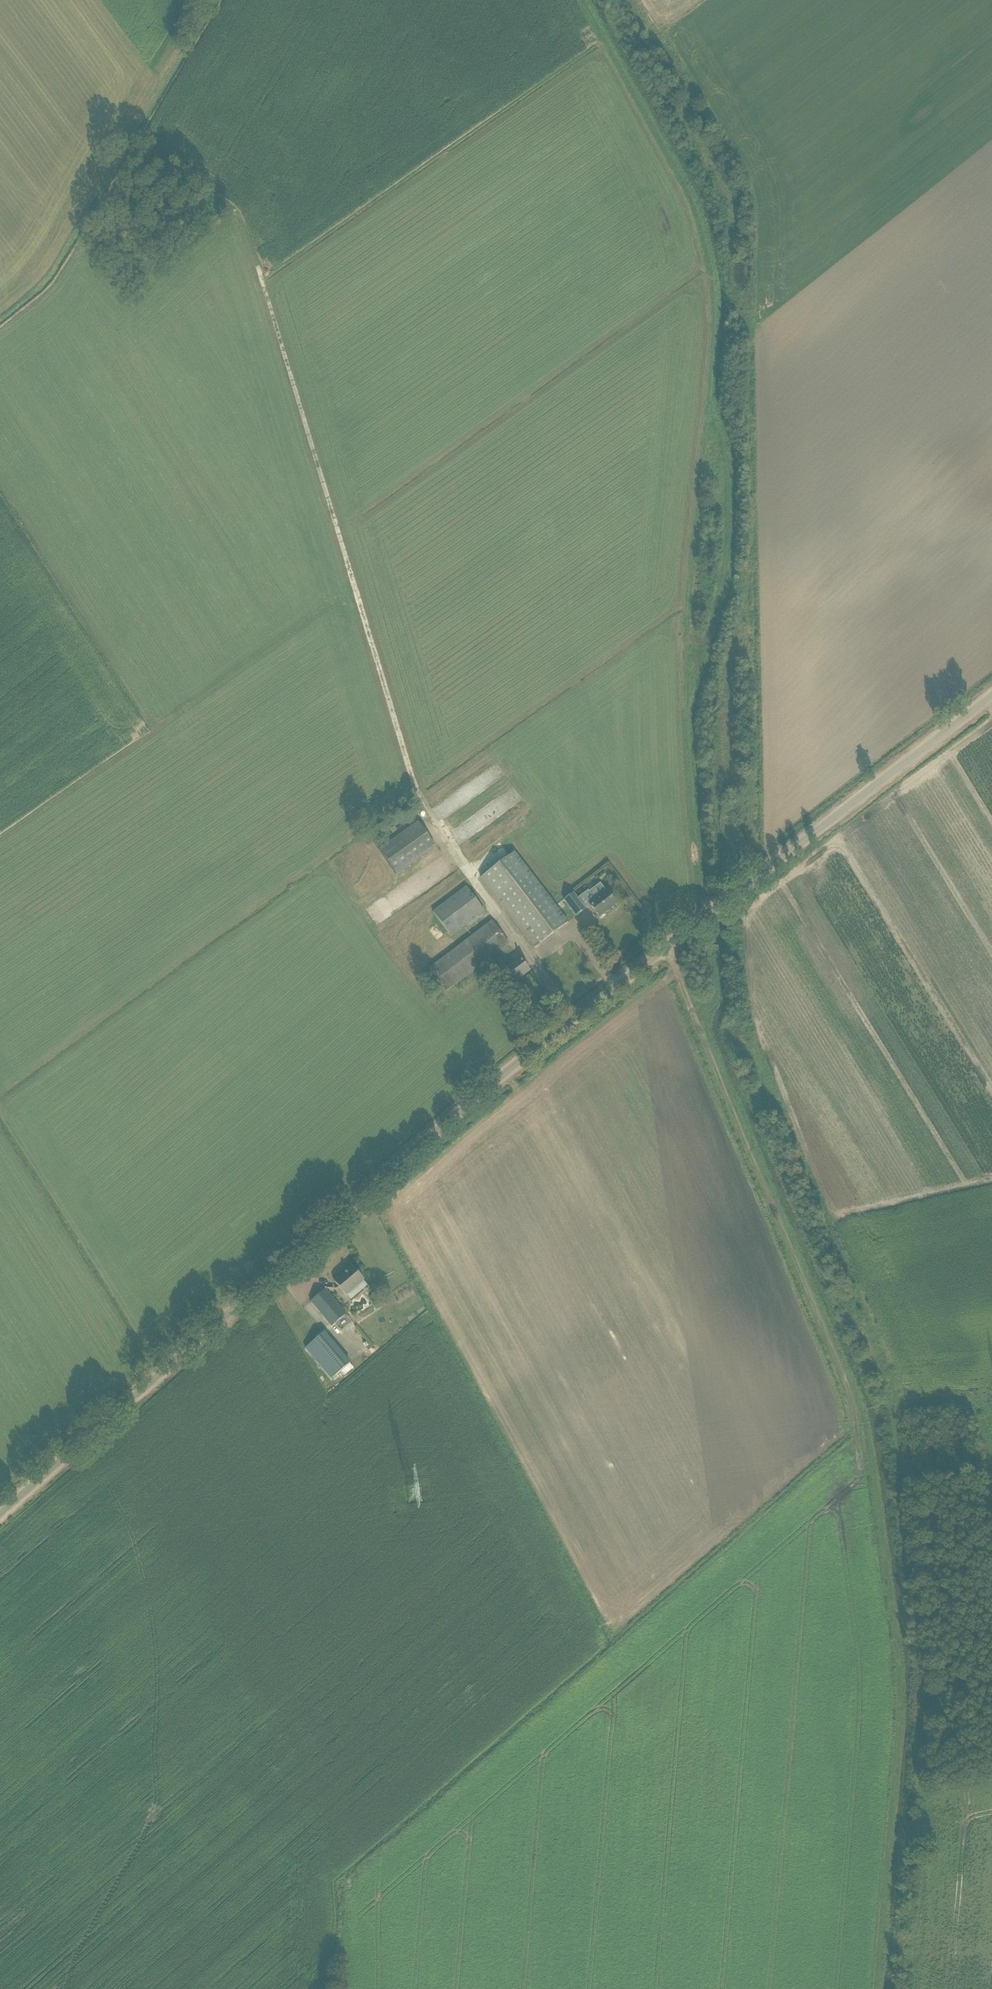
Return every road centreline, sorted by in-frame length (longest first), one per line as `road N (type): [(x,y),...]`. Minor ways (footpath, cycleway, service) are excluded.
road 1 (unclassified): [(0,1515),(568,1023),(991,694)]

